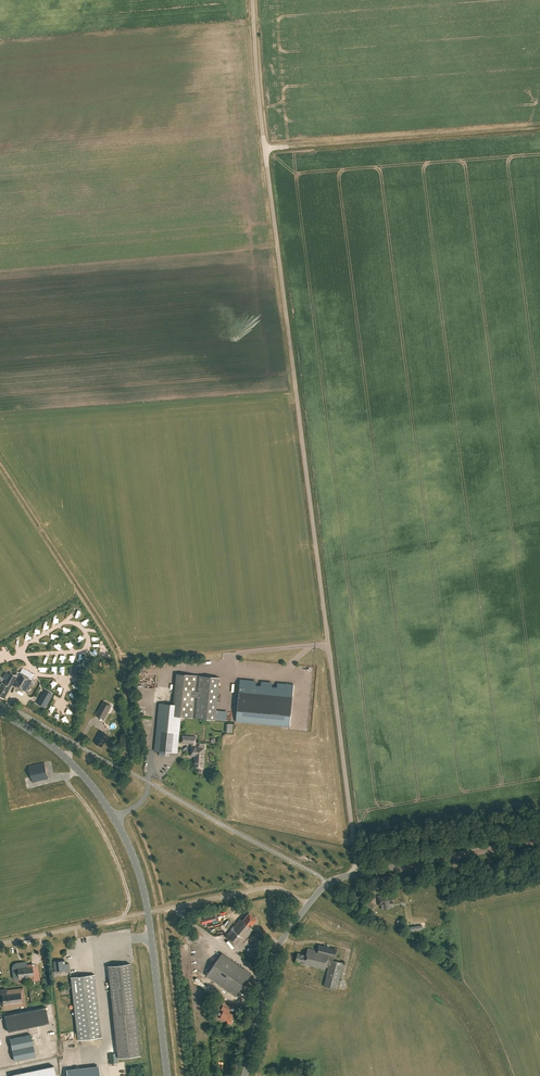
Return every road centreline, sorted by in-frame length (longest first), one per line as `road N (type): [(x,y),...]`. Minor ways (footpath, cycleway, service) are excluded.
road 1 (unclassified): [(359,873),(264,148),(252,0)]
road 2 (secondary): [(167,1075),(148,912),(127,842),(78,770),(0,712)]
road 3 (track): [(264,148),(539,127)]
road 4 (unclassified): [(244,1075),(277,947),(309,904)]
road 5 (unclassified): [(359,873),(539,839)]
road 6 (track): [(122,918),(129,903),(122,874),(75,791)]
road 7 (residential): [(176,906),(273,887),(309,904)]
road 8 (unclassified): [(0,944),(122,918)]

